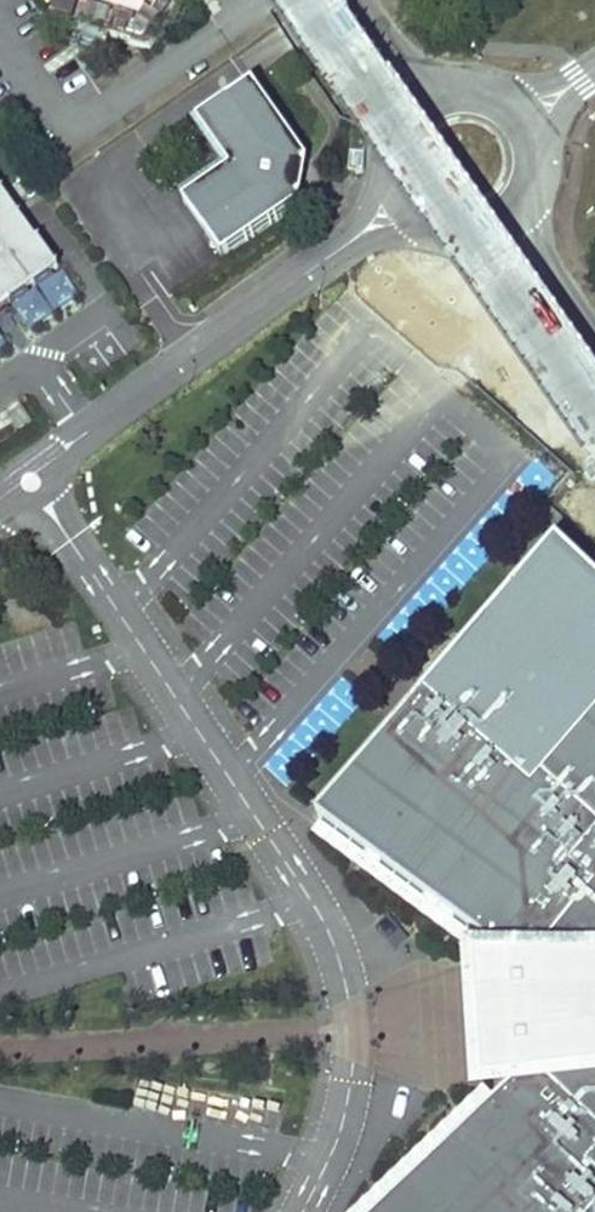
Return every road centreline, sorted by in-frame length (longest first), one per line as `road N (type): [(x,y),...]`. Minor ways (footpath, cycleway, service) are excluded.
road 1 (tertiary): [(425,92),(398,128),(396,172),(406,192),(443,221),(490,222),(512,211)]
road 2 (tertiary): [(512,211),(594,334)]

